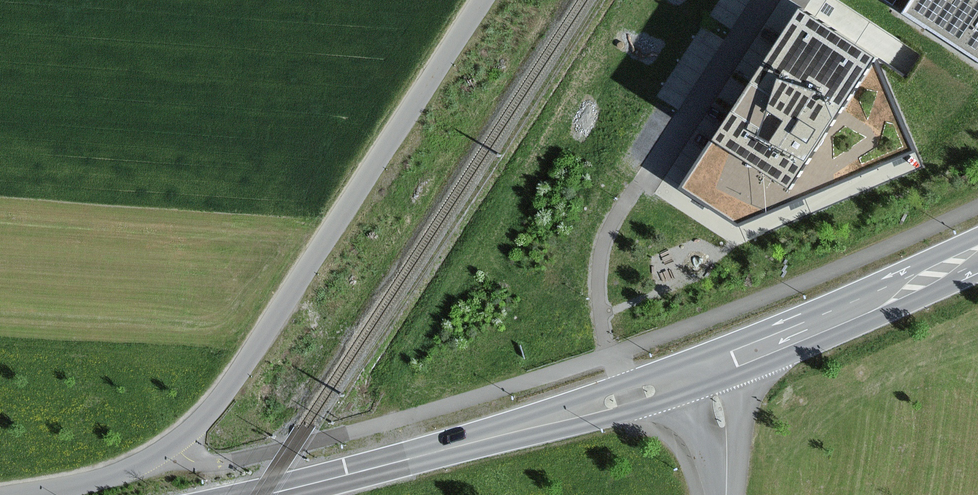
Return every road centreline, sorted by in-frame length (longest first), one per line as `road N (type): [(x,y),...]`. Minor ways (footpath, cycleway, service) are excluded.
road 1 (unclassified): [(7,494),(144,464),(177,443),(239,378),(483,0)]
road 2 (secondary): [(712,367),(264,494)]
road 3 (secondary): [(977,249),(712,367)]
road 4 (residential): [(727,494),(725,410),(712,367)]

